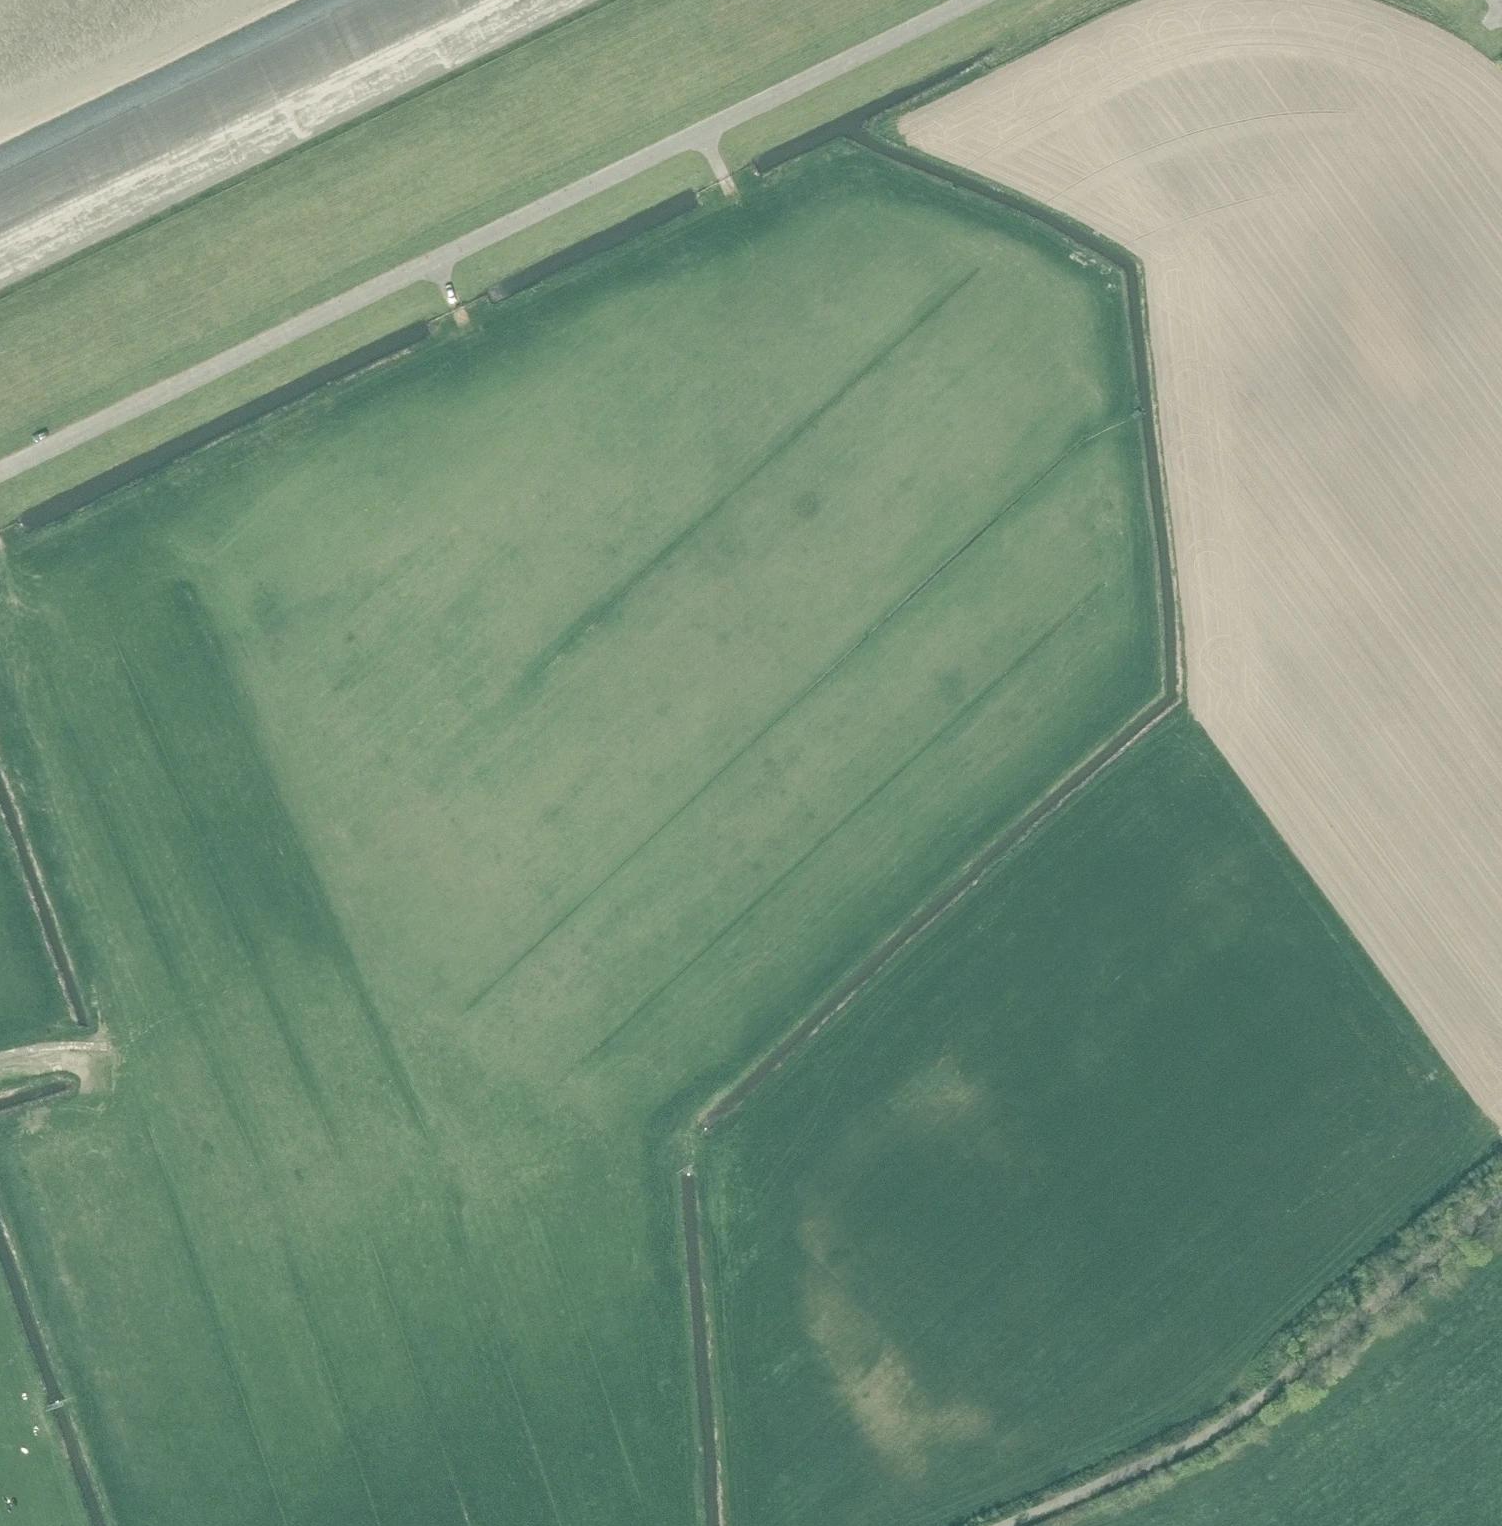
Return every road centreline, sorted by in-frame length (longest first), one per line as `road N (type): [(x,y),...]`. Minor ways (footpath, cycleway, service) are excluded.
road 1 (unclassified): [(0,473),(978,0)]
road 2 (unclassified): [(1006,1525),(1242,1417),(1501,1201)]

